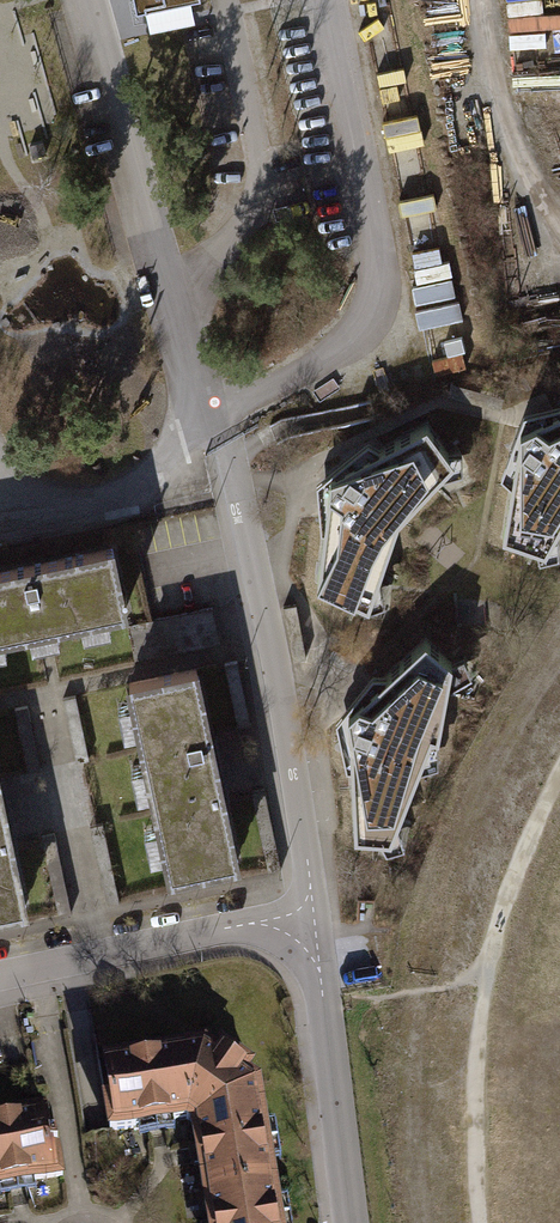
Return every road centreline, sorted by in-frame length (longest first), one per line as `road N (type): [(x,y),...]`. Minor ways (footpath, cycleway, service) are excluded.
road 1 (residential): [(351,1222),(313,908),(0,974)]
road 2 (track): [(559,775),(527,842),(485,976),(473,1121),(481,1222)]

